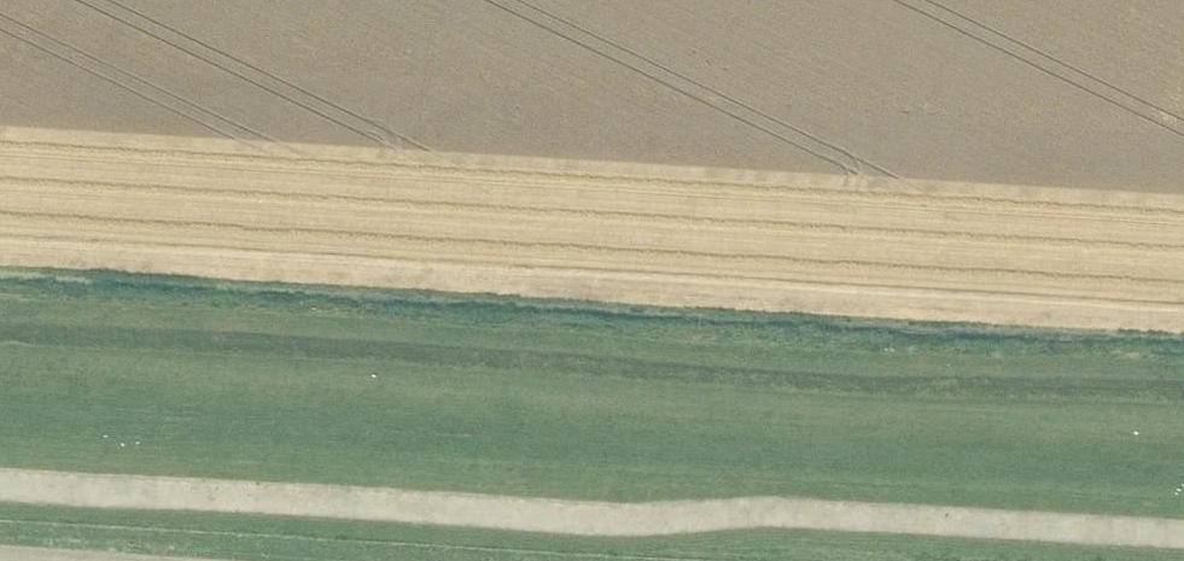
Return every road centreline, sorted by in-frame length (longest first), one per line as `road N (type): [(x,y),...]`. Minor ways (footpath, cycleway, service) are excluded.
road 1 (track): [(0,356),(1183,429)]
road 2 (track): [(1183,376),(0,307)]
road 3 (track): [(1183,499),(0,435)]
road 4 (track): [(0,508),(964,560)]

